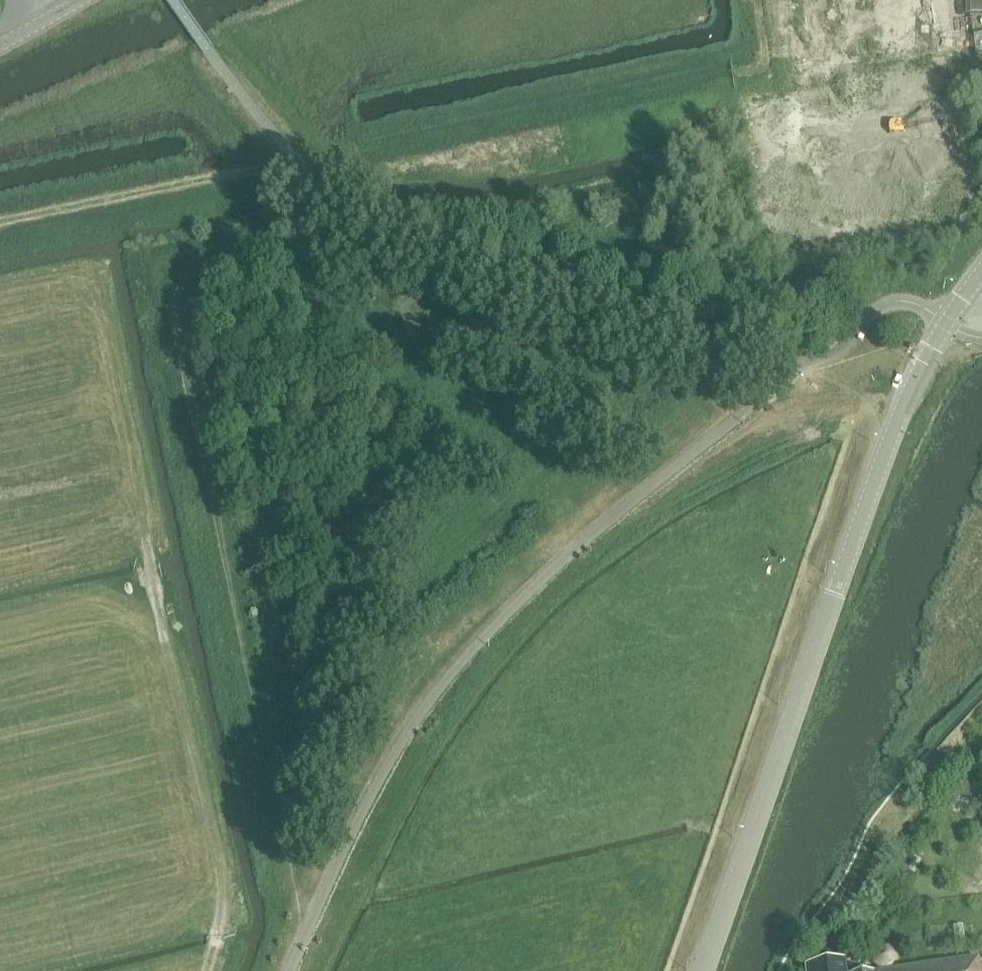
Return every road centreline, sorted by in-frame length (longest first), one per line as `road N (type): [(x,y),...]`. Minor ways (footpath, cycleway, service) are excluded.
road 1 (secondary): [(702,970),(884,449),(922,362),(969,293)]
road 2 (track): [(148,539),(225,904),(205,970)]

